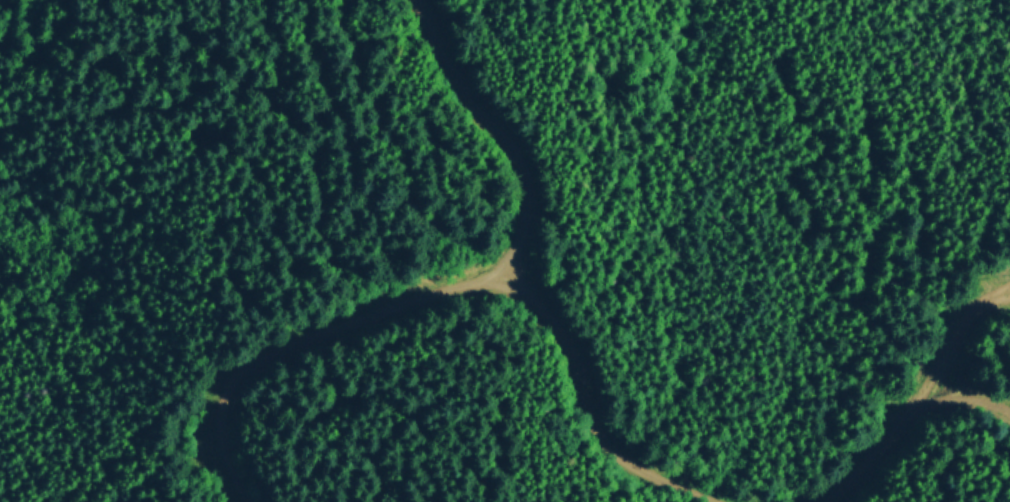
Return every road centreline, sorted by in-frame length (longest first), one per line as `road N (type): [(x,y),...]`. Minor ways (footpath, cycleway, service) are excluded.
road 1 (track): [(246,501),(216,456),(212,416),(220,383),(246,355),(368,308),(488,280),(530,295),(564,328),(616,434),(649,469),(714,501)]
road 2 (track): [(488,280),(521,247),(529,212),(523,171),(466,95),(420,0)]
road 3 (track): [(854,501),(920,417),(960,401),(1009,417)]

